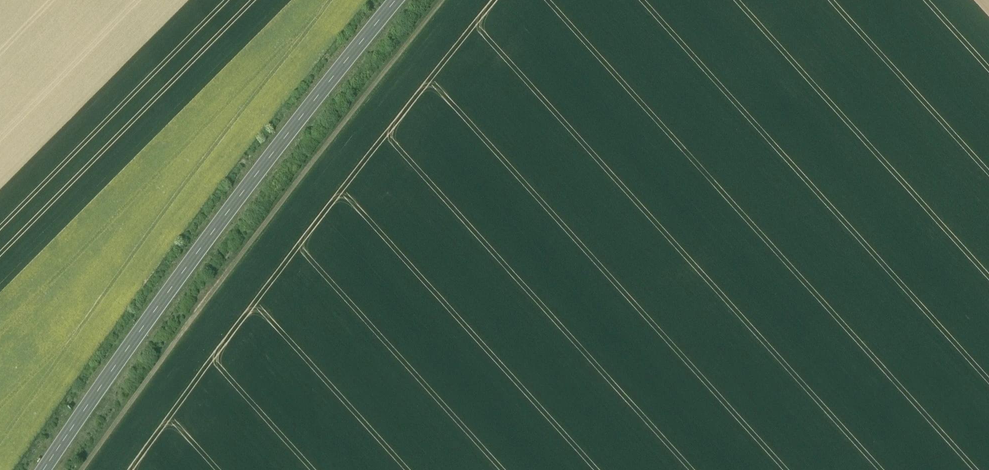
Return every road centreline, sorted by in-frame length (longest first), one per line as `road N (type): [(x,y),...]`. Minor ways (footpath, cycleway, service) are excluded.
road 1 (track): [(97,469),(219,297),(459,0)]
road 2 (primary): [(408,0),(183,289),(55,469)]

